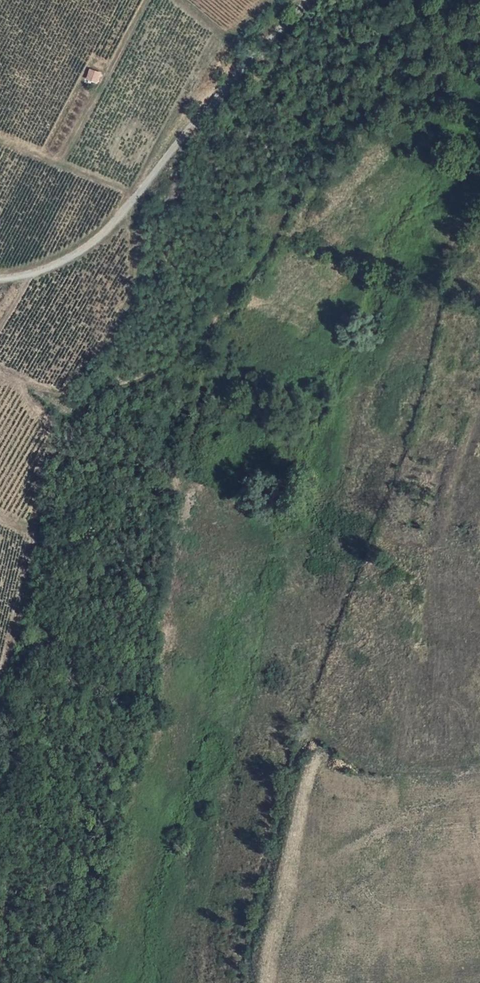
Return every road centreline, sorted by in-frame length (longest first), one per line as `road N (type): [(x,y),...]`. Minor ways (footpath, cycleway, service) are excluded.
road 1 (track): [(0,278),(68,258),(113,223),(309,0)]

